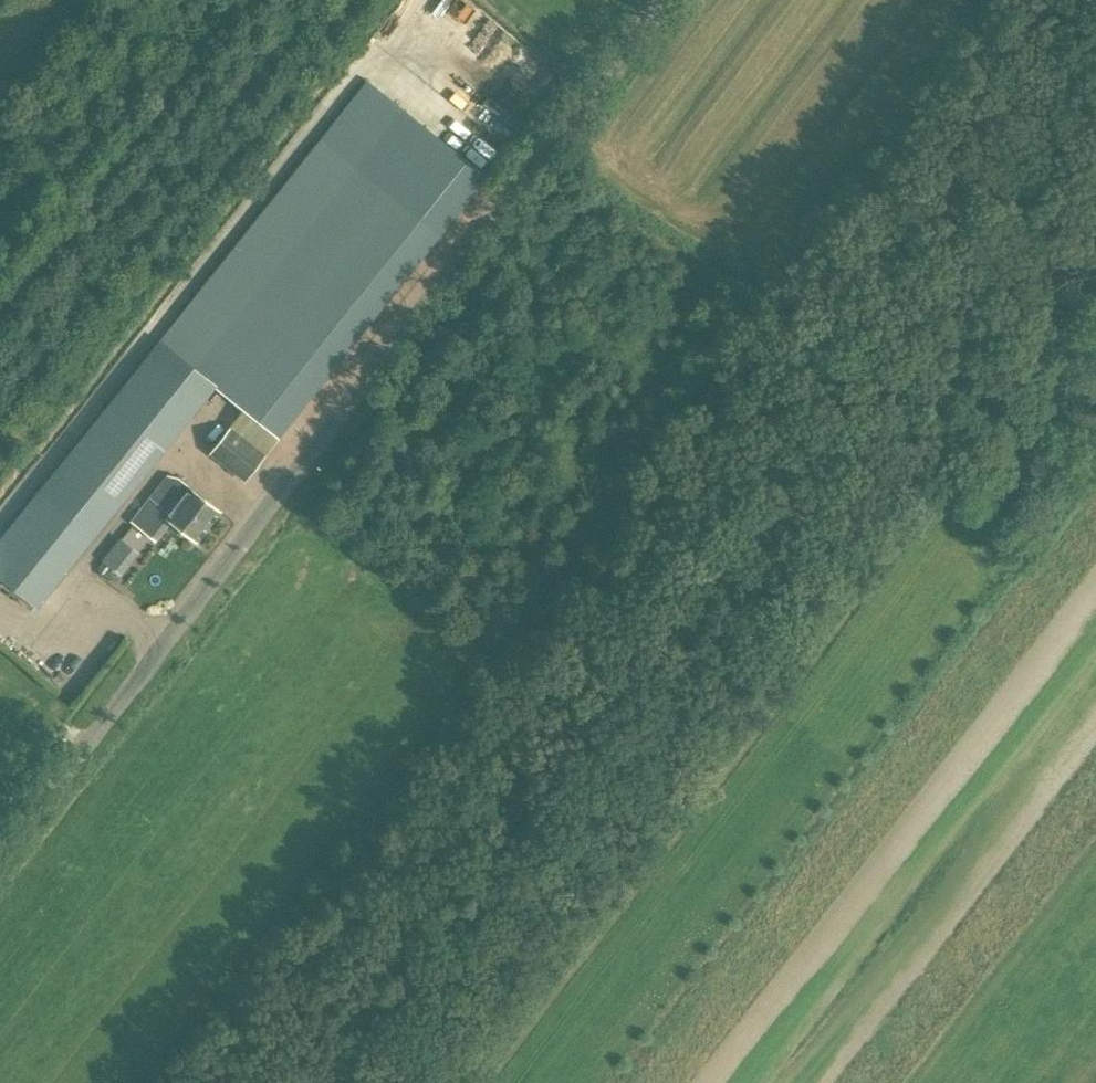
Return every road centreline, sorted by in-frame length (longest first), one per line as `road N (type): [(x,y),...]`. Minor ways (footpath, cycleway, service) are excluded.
road 1 (unclassified): [(0,859),(661,0)]

